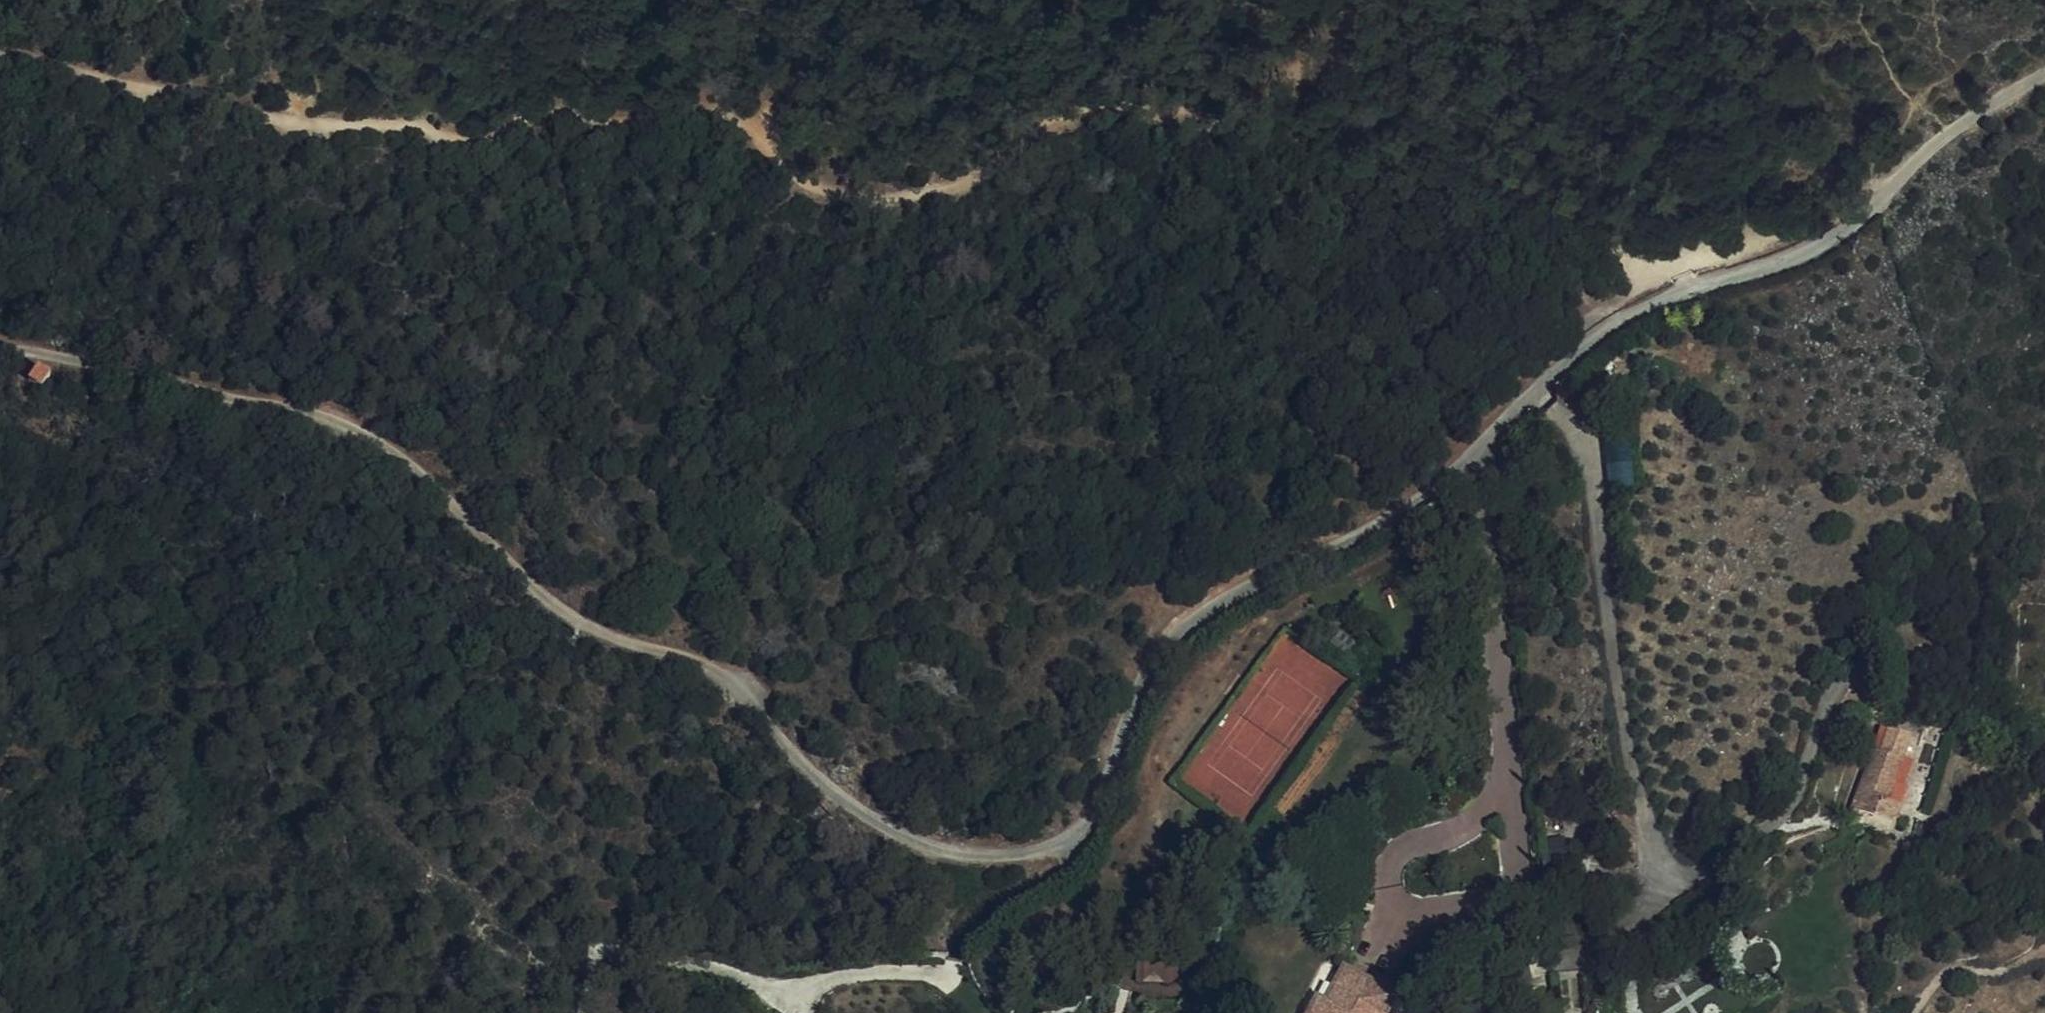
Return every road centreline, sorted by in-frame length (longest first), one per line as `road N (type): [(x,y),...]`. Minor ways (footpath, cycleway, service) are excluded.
road 1 (unclassified): [(0,348),(129,366),(343,432),(423,489),(575,625),(688,663),(739,694),(825,785),(902,841),(995,861),(1046,852),(1086,819),(1143,671),(1181,622),(1438,479),(1633,311),(1806,252),(1847,229),(1949,132),(2044,76)]
road 2 (track): [(0,47),(290,129),(410,130),(470,145),(552,118),(621,125),(719,110),(755,128),(794,174),(825,192),(922,199),(974,177),(1058,123),(1150,115),(1210,127),(1279,91),(1376,0)]

